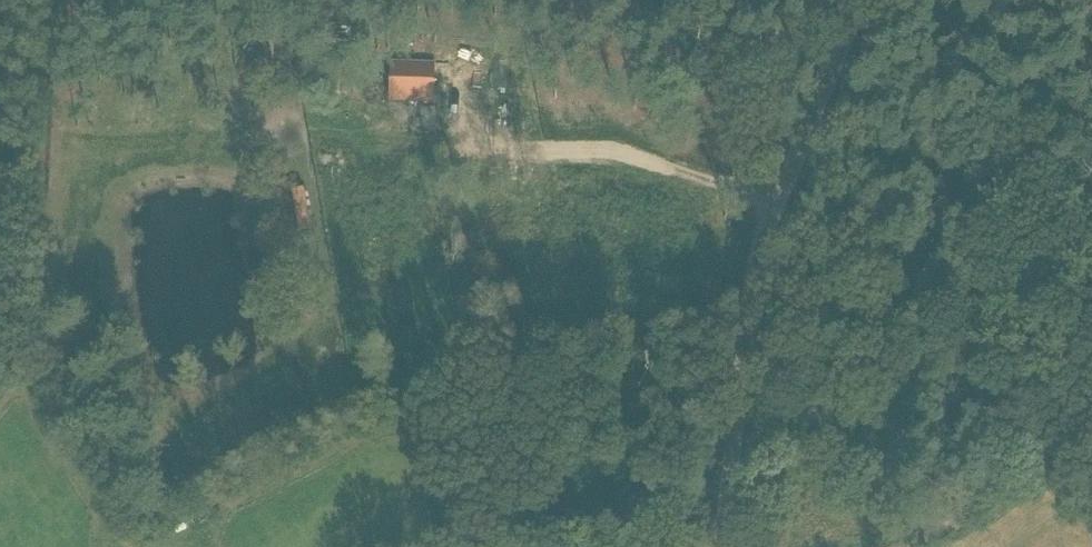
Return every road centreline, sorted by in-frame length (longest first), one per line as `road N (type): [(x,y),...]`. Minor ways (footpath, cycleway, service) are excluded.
road 1 (unclassified): [(717,546),(760,252),(863,0)]
road 2 (track): [(50,0),(36,330),(14,361)]
road 3 (track): [(775,211),(755,192),(677,0)]
road 4 (track): [(915,546),(1091,442)]

